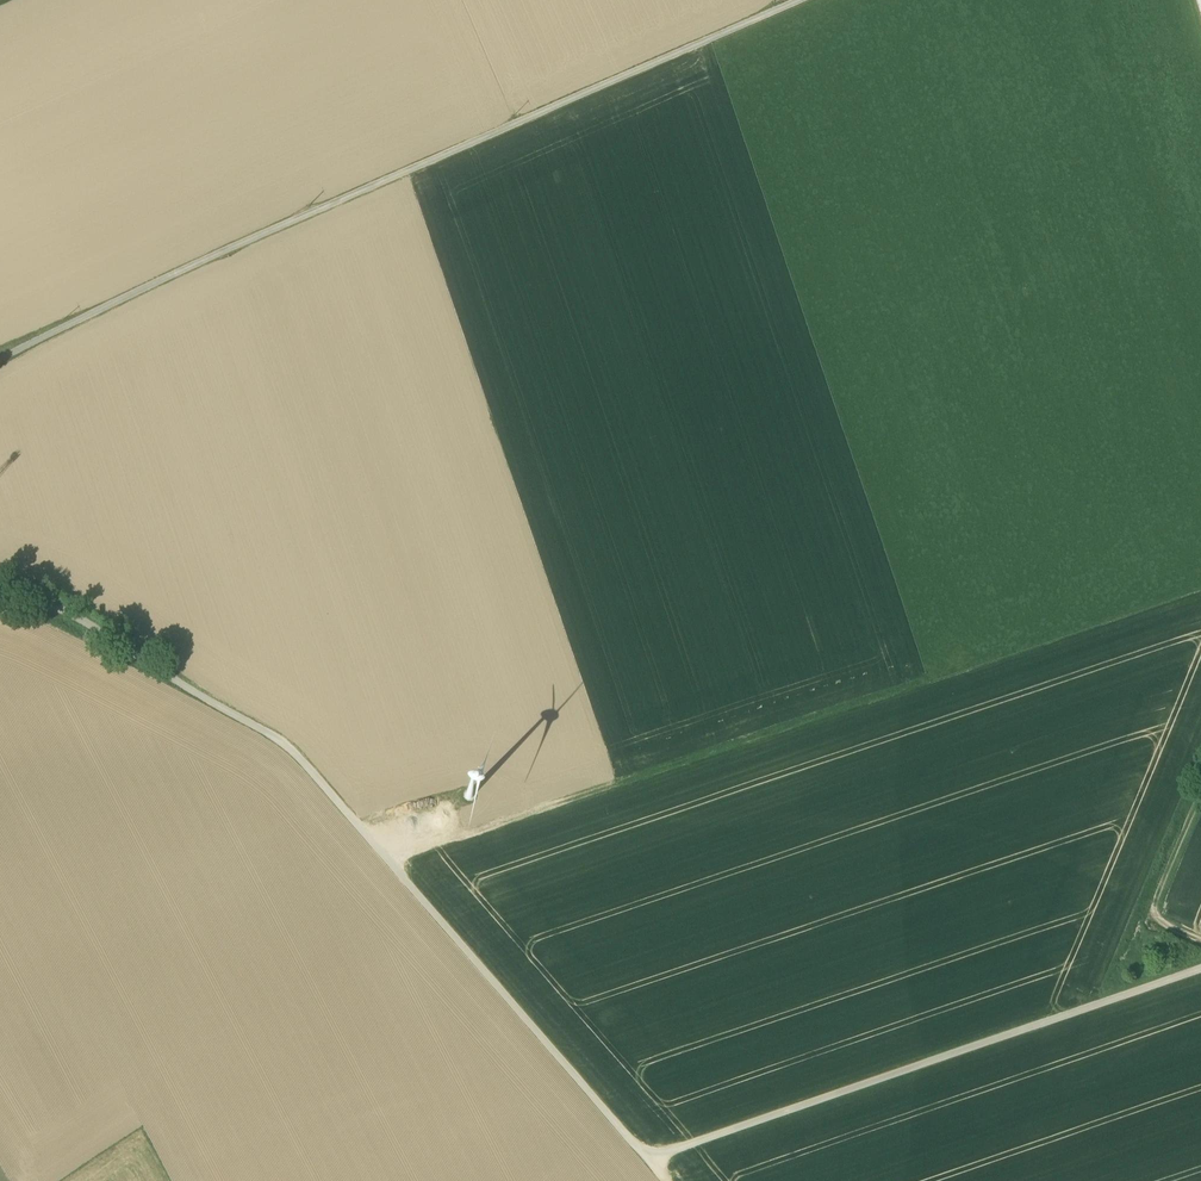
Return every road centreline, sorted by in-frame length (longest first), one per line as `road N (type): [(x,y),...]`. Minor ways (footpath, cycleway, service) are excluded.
road 1 (unclassified): [(0,592),(53,604),(289,743),(648,1160),(1200,970)]
road 2 (unclassified): [(0,358),(249,239),(797,0)]
road 3 (track): [(1200,937),(1151,911),(1200,790)]

